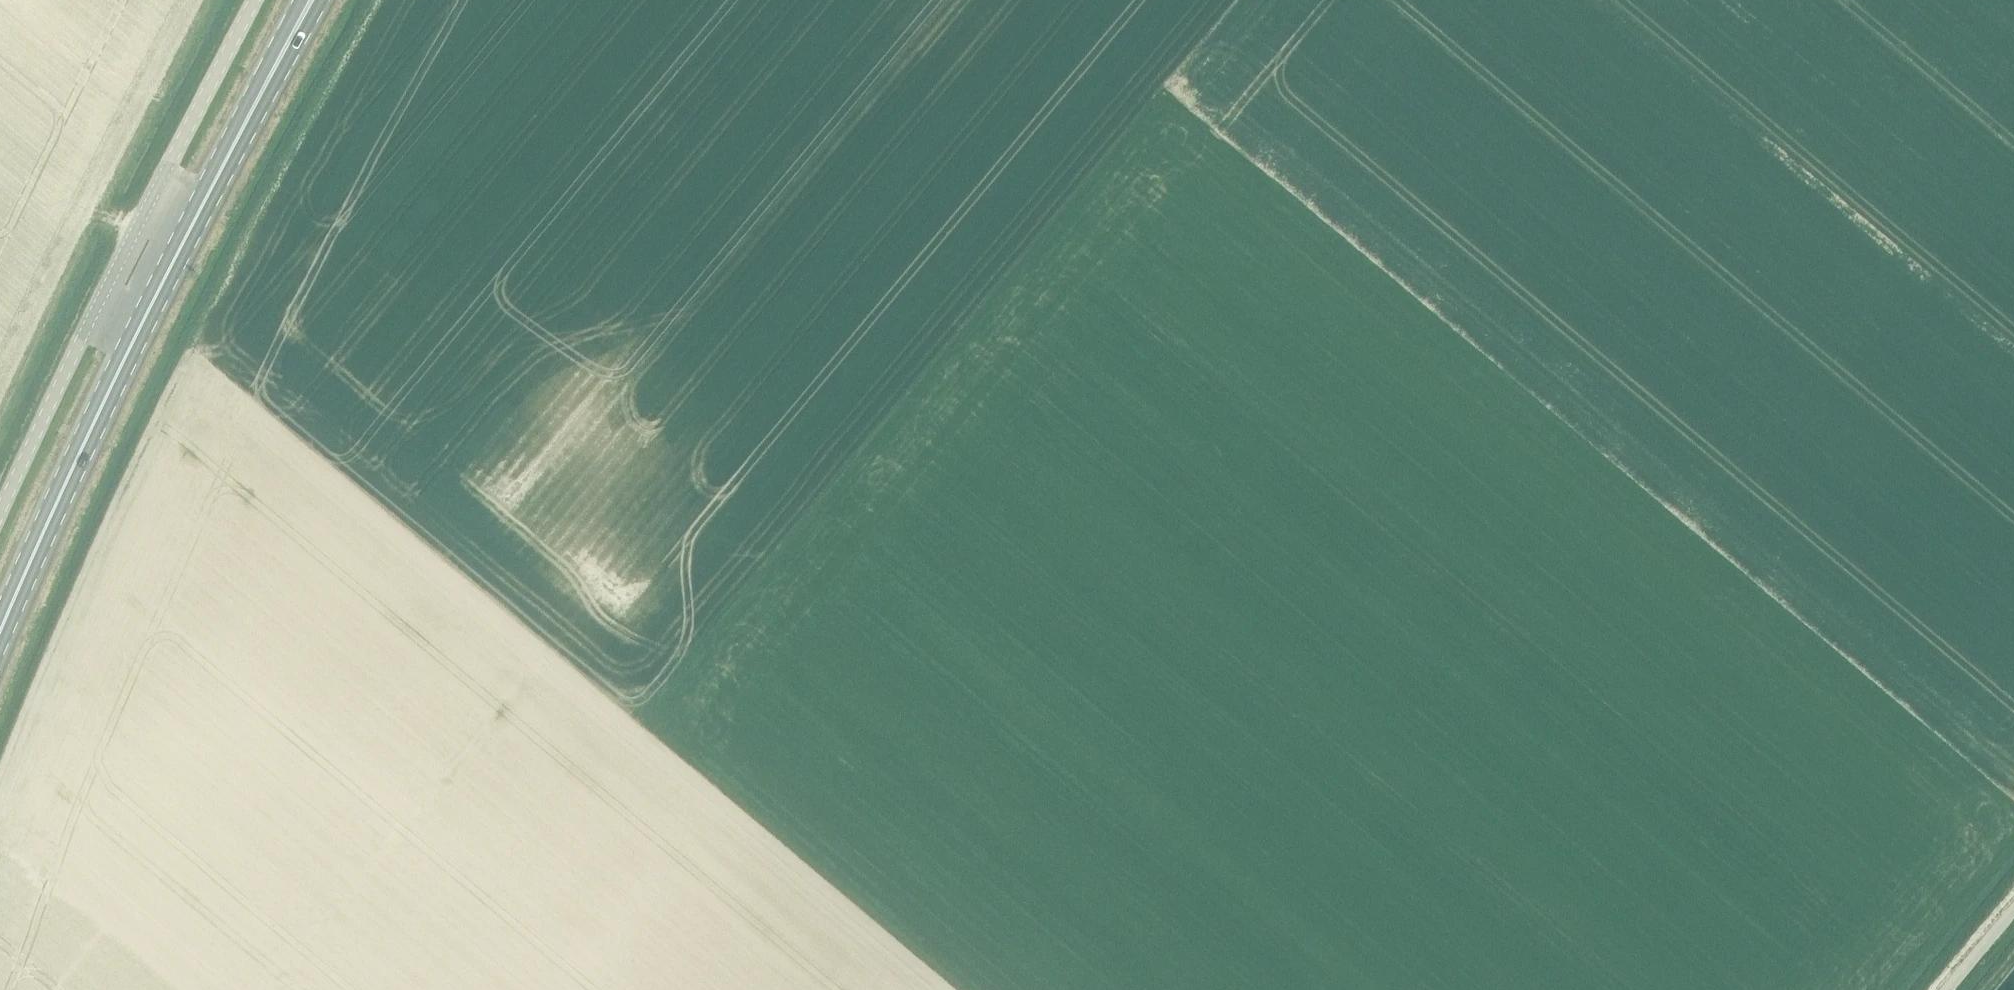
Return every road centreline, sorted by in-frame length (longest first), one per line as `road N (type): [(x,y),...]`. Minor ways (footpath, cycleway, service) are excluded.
road 1 (primary): [(0,631),(166,274),(311,0)]
road 2 (unclassified): [(0,512),(254,0)]

